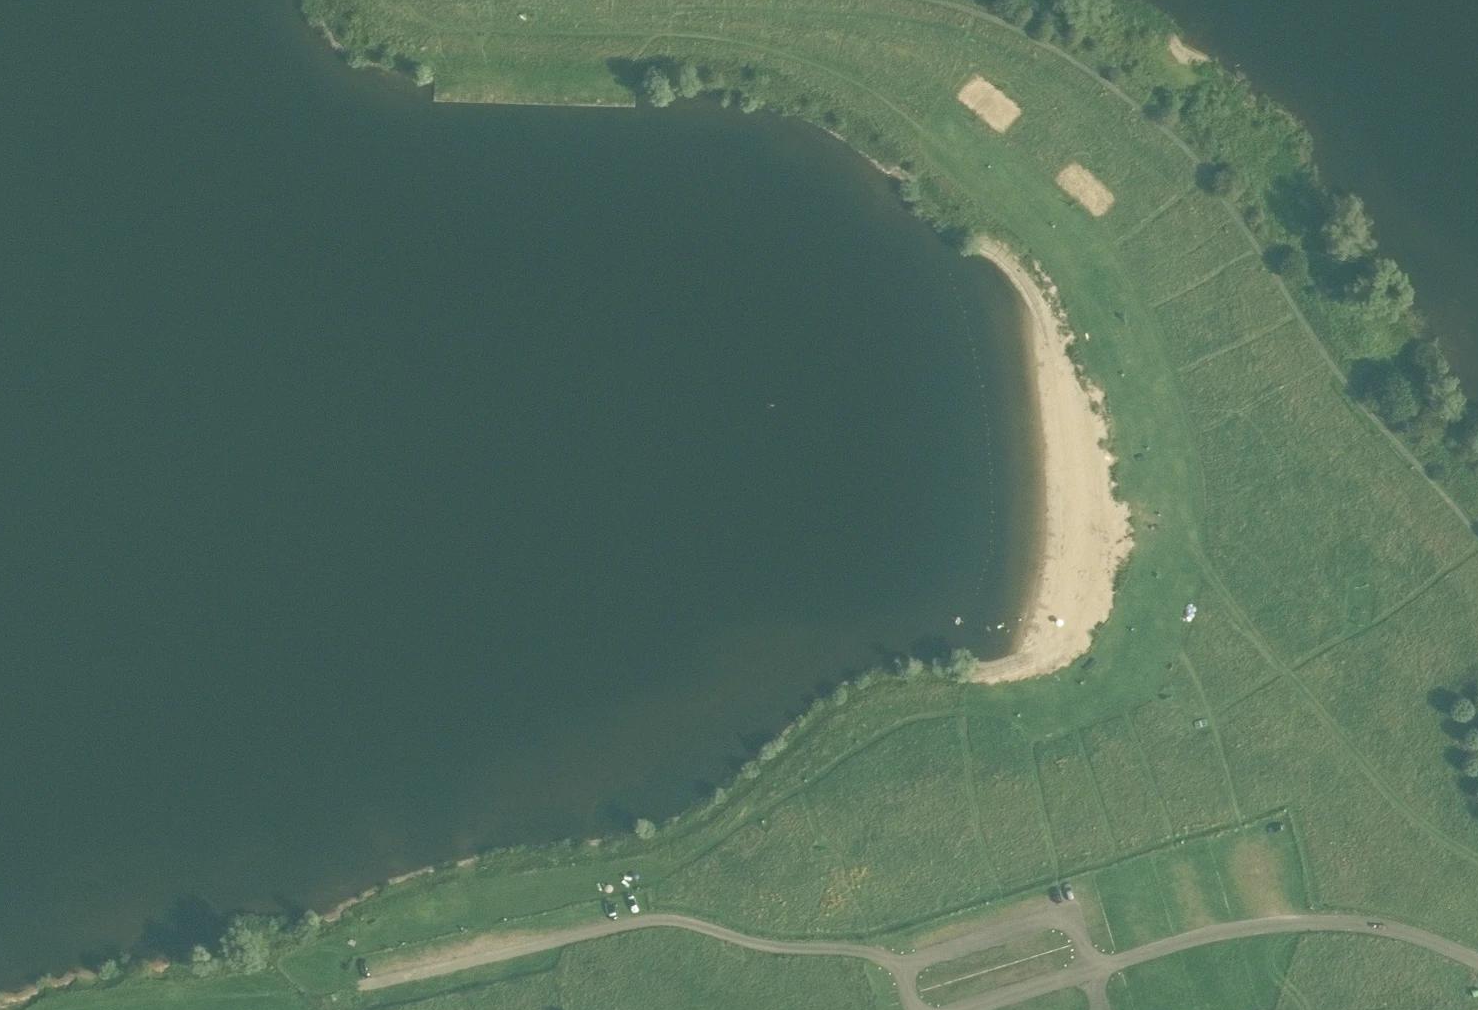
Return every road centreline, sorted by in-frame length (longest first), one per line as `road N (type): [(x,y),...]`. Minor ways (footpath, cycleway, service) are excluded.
road 1 (unclassified): [(360,987),(658,919),(752,943),(878,956),(898,965),(912,1009)]
road 2 (unclassified): [(962,1009),(1194,940),(1292,923),(1390,929),(1477,961)]

